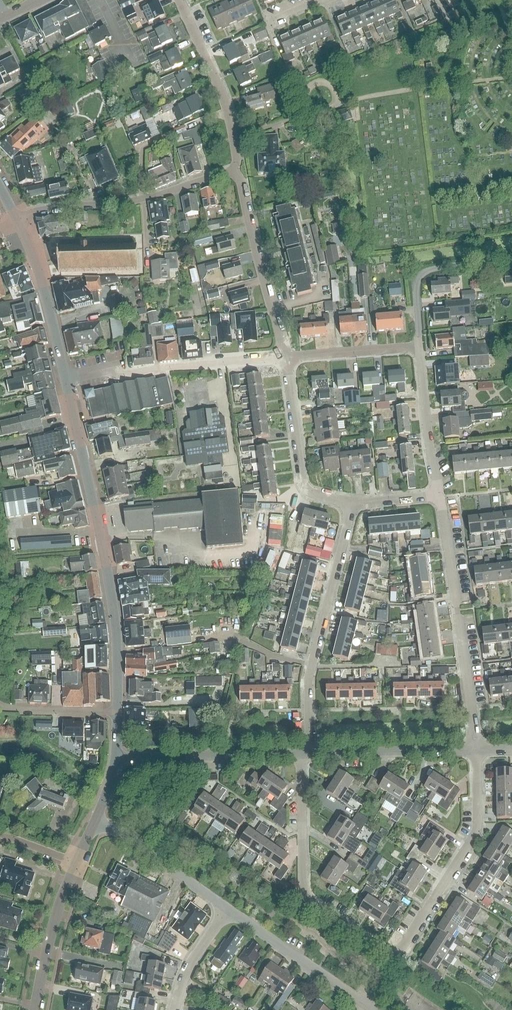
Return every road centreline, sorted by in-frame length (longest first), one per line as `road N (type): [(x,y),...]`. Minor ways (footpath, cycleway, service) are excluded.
road 1 (tertiary): [(117,714),(112,601),(64,380)]
road 2 (residential): [(476,750),(440,494)]
road 3 (residential): [(309,755),(310,666),(353,504)]
road 4 (residential): [(398,960),(306,895),(301,755)]
road 5 (residential): [(398,960),(474,836),(476,750)]
road 6 (residential): [(17,220),(122,204),(238,171)]
road 7 (residential): [(64,380),(111,368),(125,376),(284,357)]
road 8 (residential): [(284,357),(238,171)]
road 9 (residential): [(115,758),(301,755)]
road 10 (residential): [(353,504),(306,489),(284,357)]
road 11 (residential): [(238,171),(225,105),(179,0)]
road 12 (residential): [(419,348),(416,275),(427,266),(511,253)]
road 13 (residential): [(368,1009),(228,910)]
road 14 (residential): [(309,755),(476,750)]
road 15 (tertiary): [(64,380),(17,220)]
road 16 (residential): [(228,910),(95,820)]
road 17 (tertiary): [(77,863),(59,903),(34,1009)]
road 18 (residential): [(440,494),(419,348)]
road 19 (residential): [(284,357),(419,348)]

